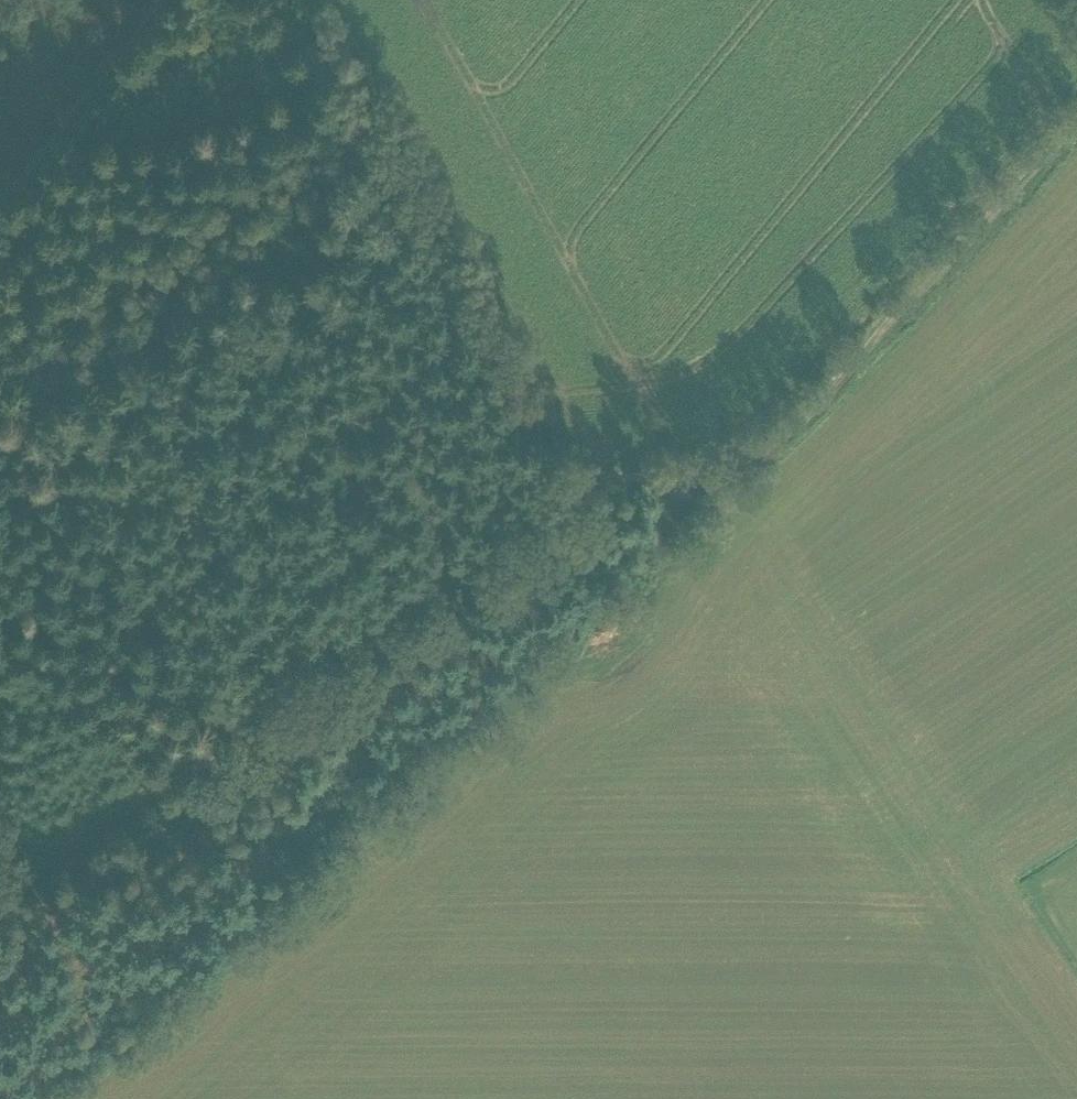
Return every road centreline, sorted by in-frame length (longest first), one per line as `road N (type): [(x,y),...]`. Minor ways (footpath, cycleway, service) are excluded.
road 1 (track): [(207,732),(524,502),(748,458),(1076,104)]
road 2 (track): [(0,881),(207,732)]

